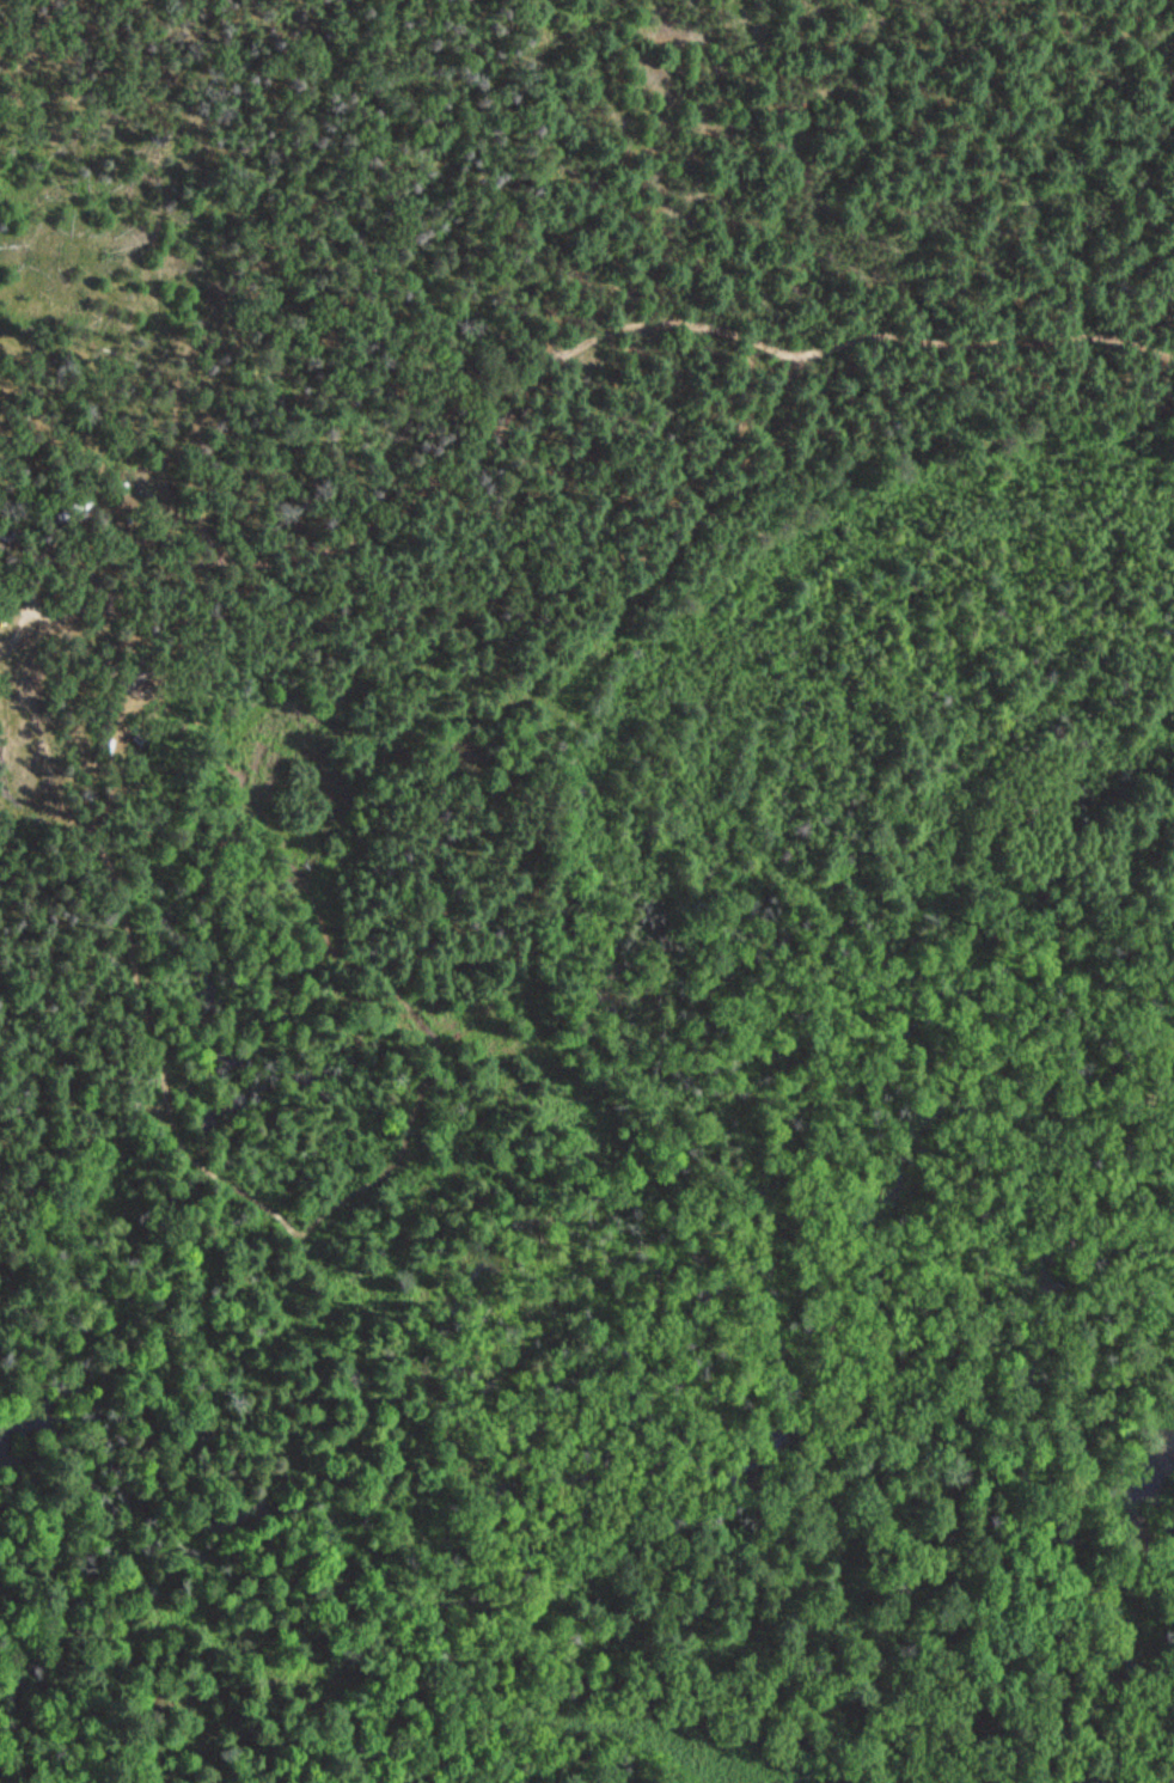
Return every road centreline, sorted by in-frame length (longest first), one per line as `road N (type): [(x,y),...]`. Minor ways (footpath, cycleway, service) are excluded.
road 1 (track): [(1173,363),(1089,332),(952,343),(858,337),(795,360),(680,315),(594,325),(531,372)]

